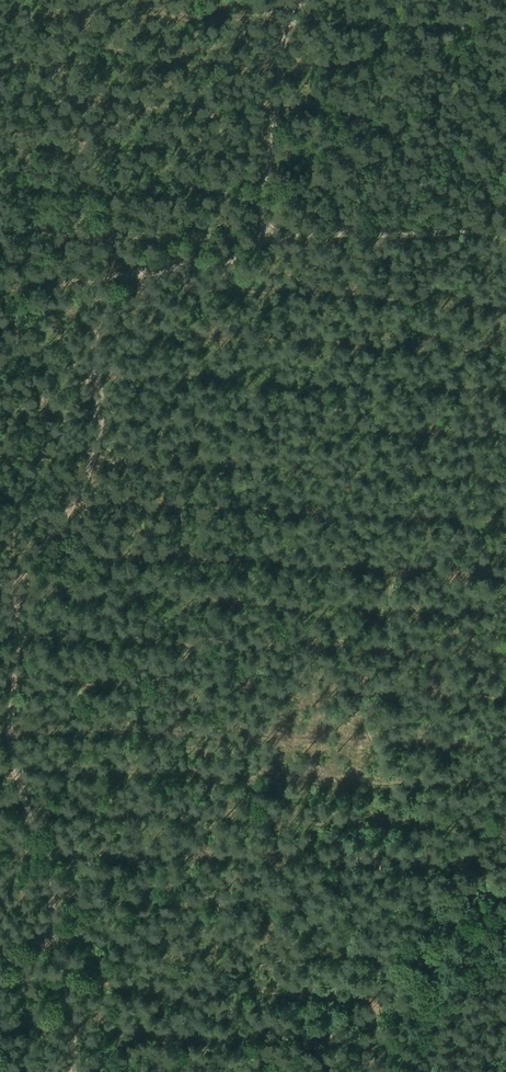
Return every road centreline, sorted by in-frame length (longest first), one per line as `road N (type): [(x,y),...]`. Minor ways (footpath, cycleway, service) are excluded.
road 1 (track): [(26,570),(101,451),(97,360),(112,278),(226,262),(252,245),(288,240),(505,238)]
road 2 (track): [(18,590),(19,771),(49,863),(76,999),(80,1071)]
road 3 (track): [(300,0),(252,245)]

